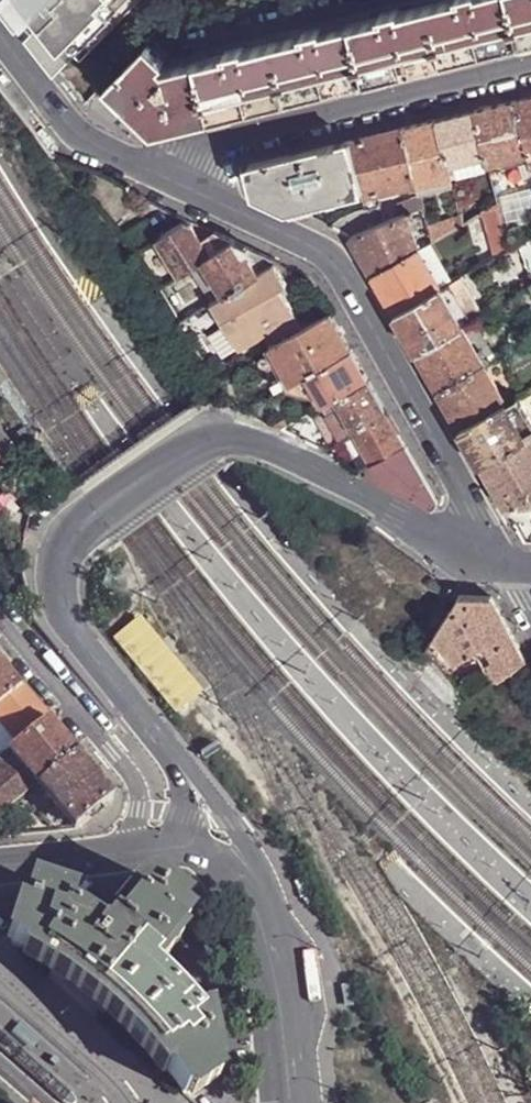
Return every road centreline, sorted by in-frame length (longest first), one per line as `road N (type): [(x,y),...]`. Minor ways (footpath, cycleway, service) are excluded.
road 1 (residential): [(500,564),(274,450),(245,437),(211,437),(70,536),(52,580),(70,625),(168,751)]
road 2 (residential): [(500,564),(323,257),(136,162)]
road 3 (residential): [(530,66),(136,162)]
road 4 (residential): [(0,617),(139,787),(140,809),(125,852)]
road 5 (residential): [(136,162),(68,127),(0,38)]
road 6 (unclassified): [(257,880),(211,792),(168,751)]
road 7 (tertiary): [(0,865),(125,852)]
road 8 (tertiary): [(294,1102),(280,980)]

